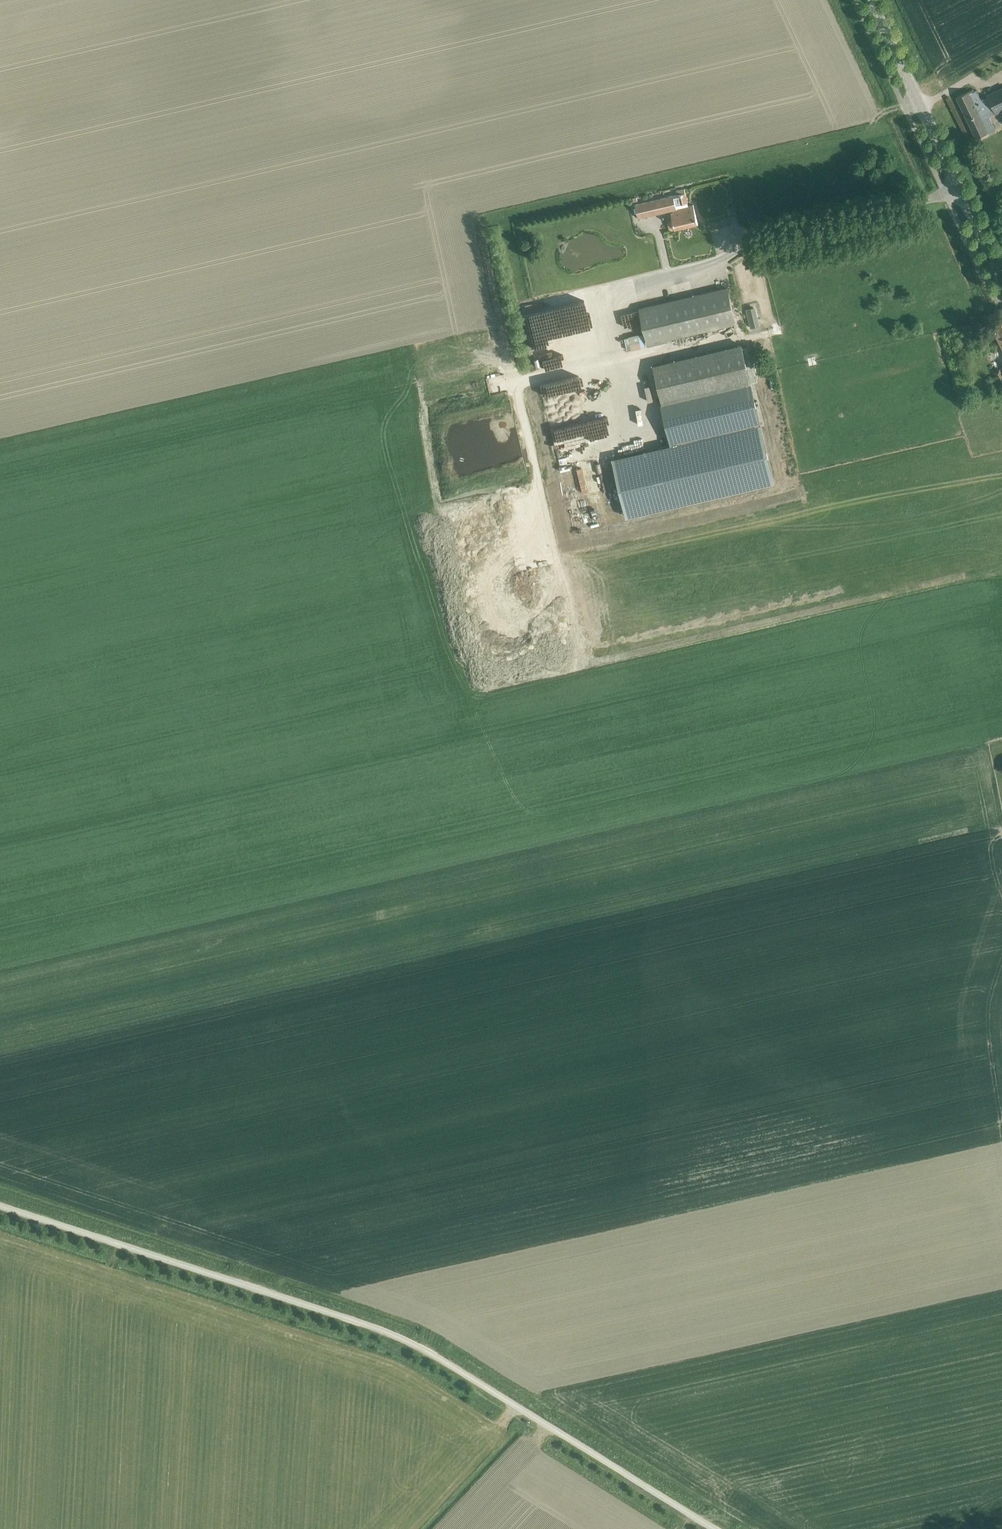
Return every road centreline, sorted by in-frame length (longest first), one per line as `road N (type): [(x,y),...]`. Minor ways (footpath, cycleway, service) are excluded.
road 1 (unclassified): [(713,1528),(413,1344),(0,1205)]
road 2 (tertiary): [(1001,281),(870,0)]

